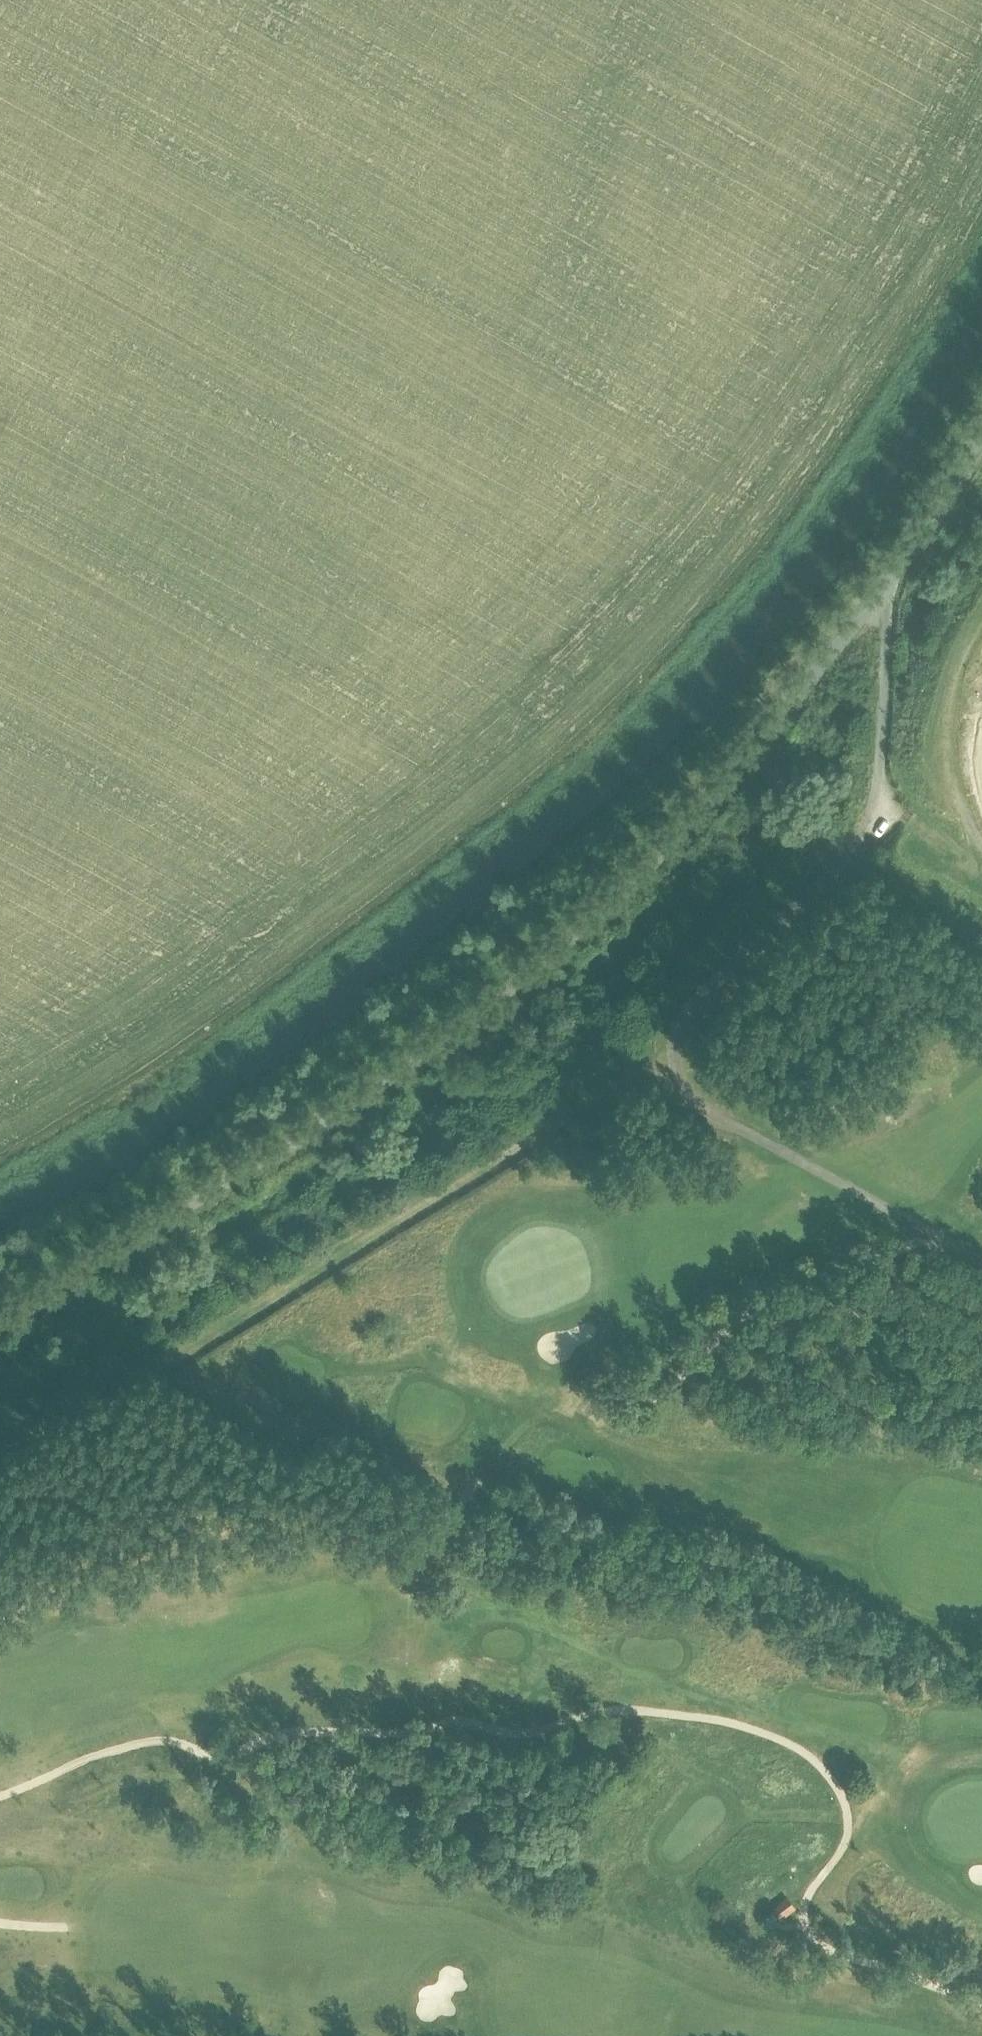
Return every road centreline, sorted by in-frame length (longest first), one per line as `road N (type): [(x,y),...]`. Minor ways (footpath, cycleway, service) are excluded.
road 1 (unclassified): [(887,585),(756,741),(501,982),(0,1301)]
road 2 (unclassified): [(981,1260),(692,1103),(672,1064),(681,1019),(850,849),(870,811),(887,585)]
road 3 (track): [(0,1450),(675,1040)]
road 4 (unclassified): [(887,585),(981,438)]

